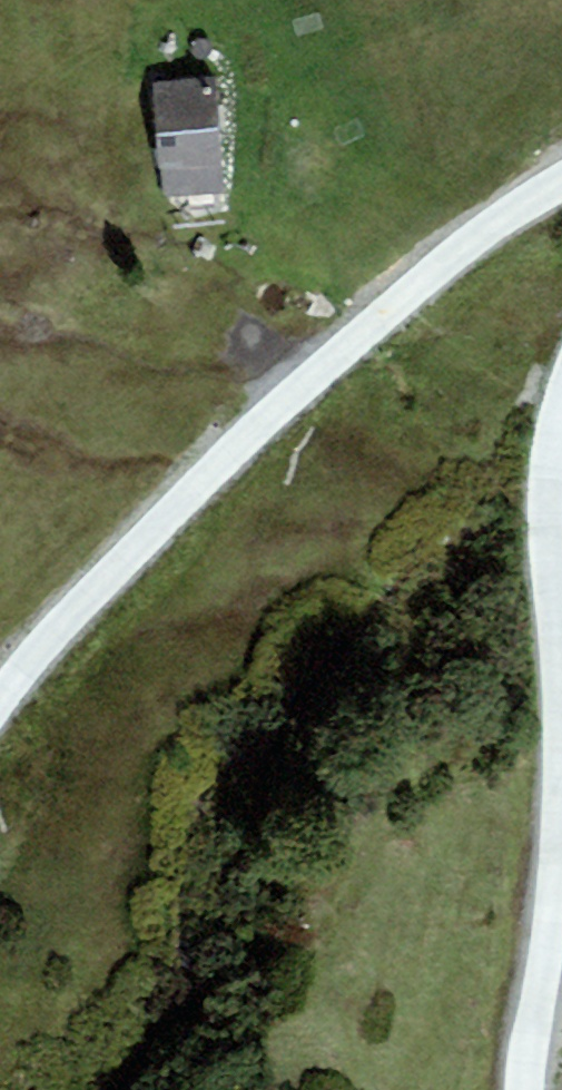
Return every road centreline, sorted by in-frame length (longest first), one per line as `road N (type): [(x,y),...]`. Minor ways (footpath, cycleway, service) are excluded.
road 1 (unclassified): [(0,711),(124,536),(539,171),(561,165)]
road 2 (track): [(561,884),(551,953),(524,1020),(526,1089)]

